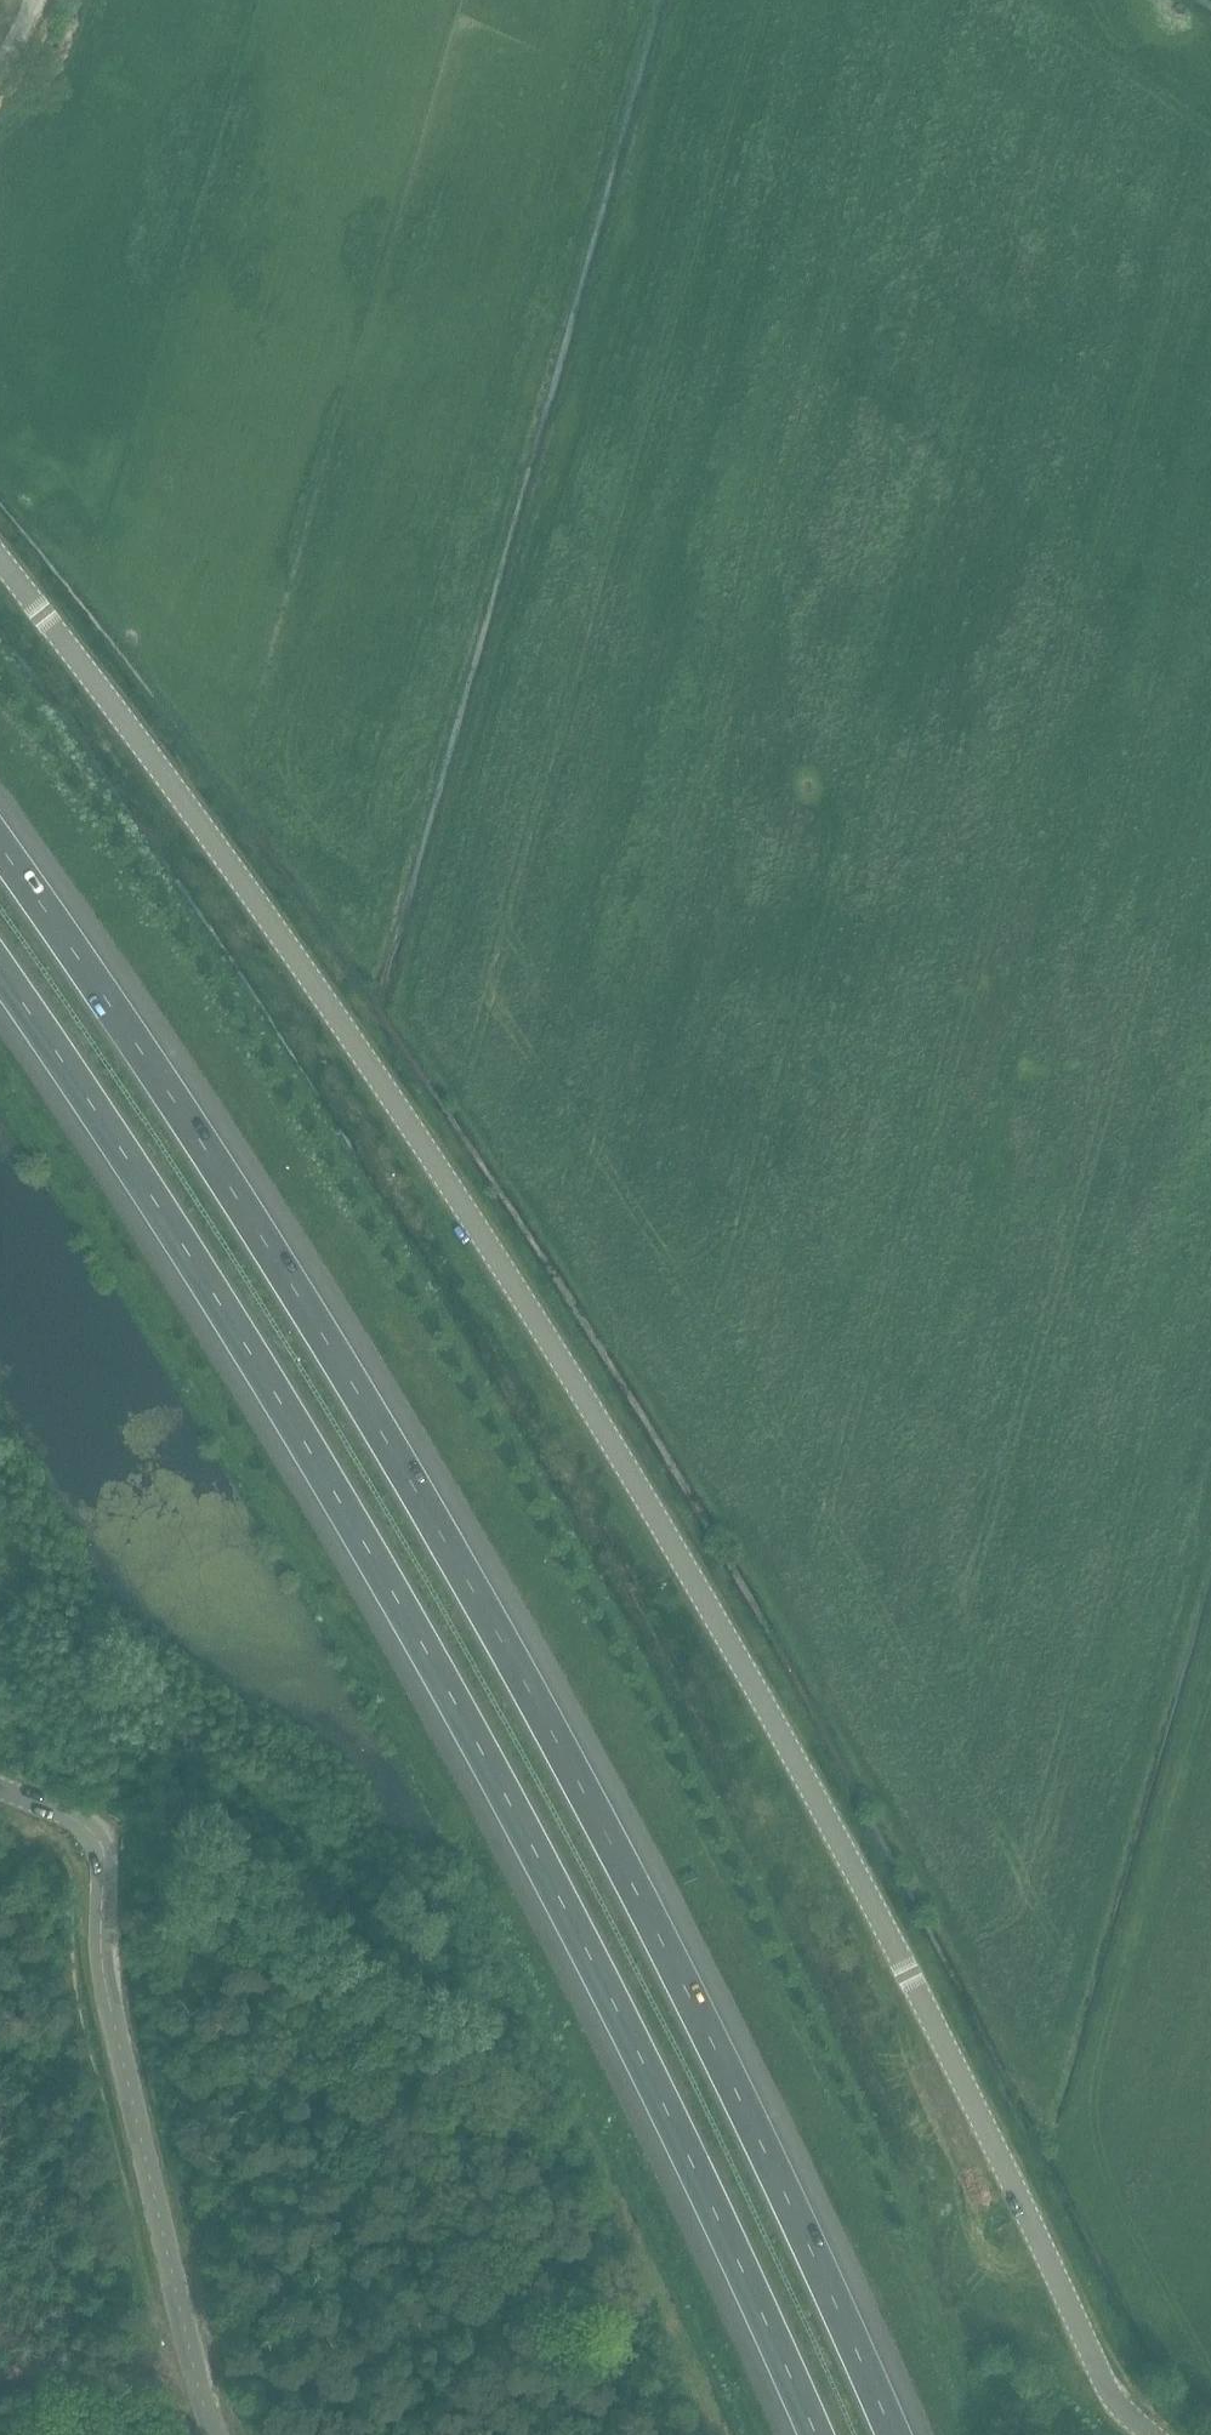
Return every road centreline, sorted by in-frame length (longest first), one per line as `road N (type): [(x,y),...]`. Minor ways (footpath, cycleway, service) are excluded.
road 1 (unclassified): [(0,551),(361,1054),(550,1333),(1016,2190),(1121,2423),(1134,2434)]
road 2 (motorway): [(896,2434),(684,1981),(513,1655),(326,1338),(0,844)]
road 3 (motorway): [(0,971),(264,1375),(443,1682),(617,2013),(815,2434)]
road 4 (tertiary): [(203,2434),(197,2376),(104,1980),(104,1855),(86,1825),(0,1789)]

